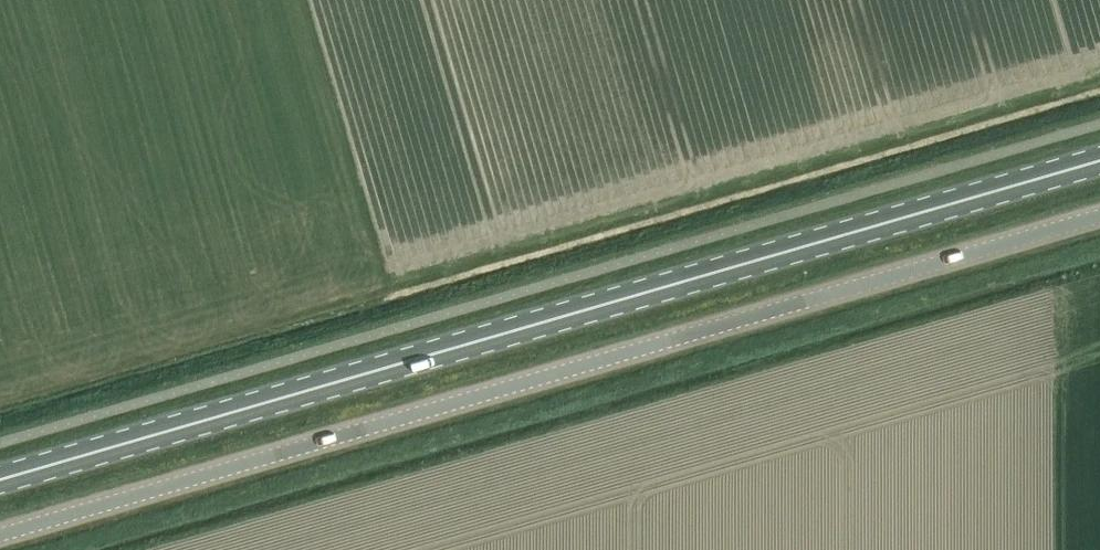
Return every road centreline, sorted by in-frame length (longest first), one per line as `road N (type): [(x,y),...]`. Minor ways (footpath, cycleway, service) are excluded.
road 1 (primary): [(1099,161),(0,480)]
road 2 (unclassified): [(0,535),(1099,216)]

